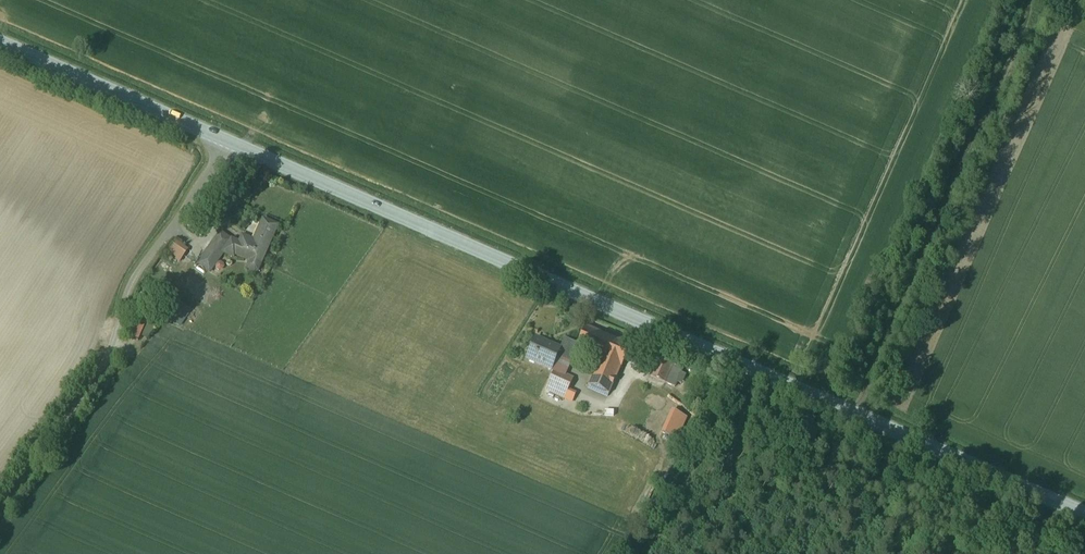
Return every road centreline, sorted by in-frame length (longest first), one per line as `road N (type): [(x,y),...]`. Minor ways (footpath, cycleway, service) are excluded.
road 1 (secondary): [(202,130),(1084,513)]
road 2 (track): [(843,408),(1033,0)]
road 3 (residential): [(202,130),(102,281),(94,336),(0,466)]
road 4 (secondary): [(0,43),(202,130)]

